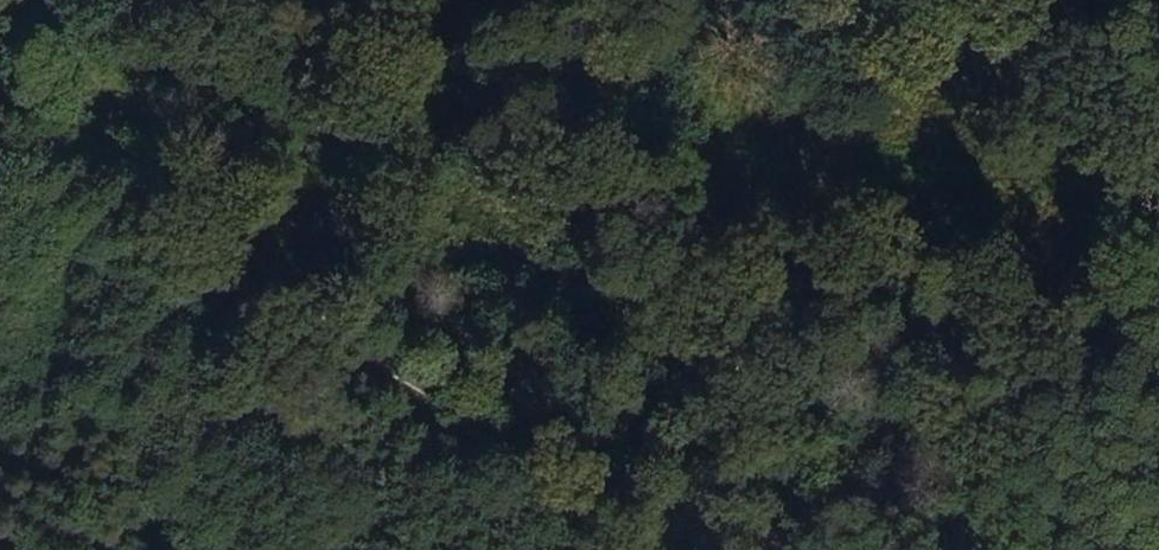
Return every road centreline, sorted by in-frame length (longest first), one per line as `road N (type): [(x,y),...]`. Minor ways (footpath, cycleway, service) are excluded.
road 1 (track): [(611,549),(203,172),(0,29)]
road 2 (track): [(724,549),(531,0)]
road 3 (track): [(1158,202),(894,549)]

